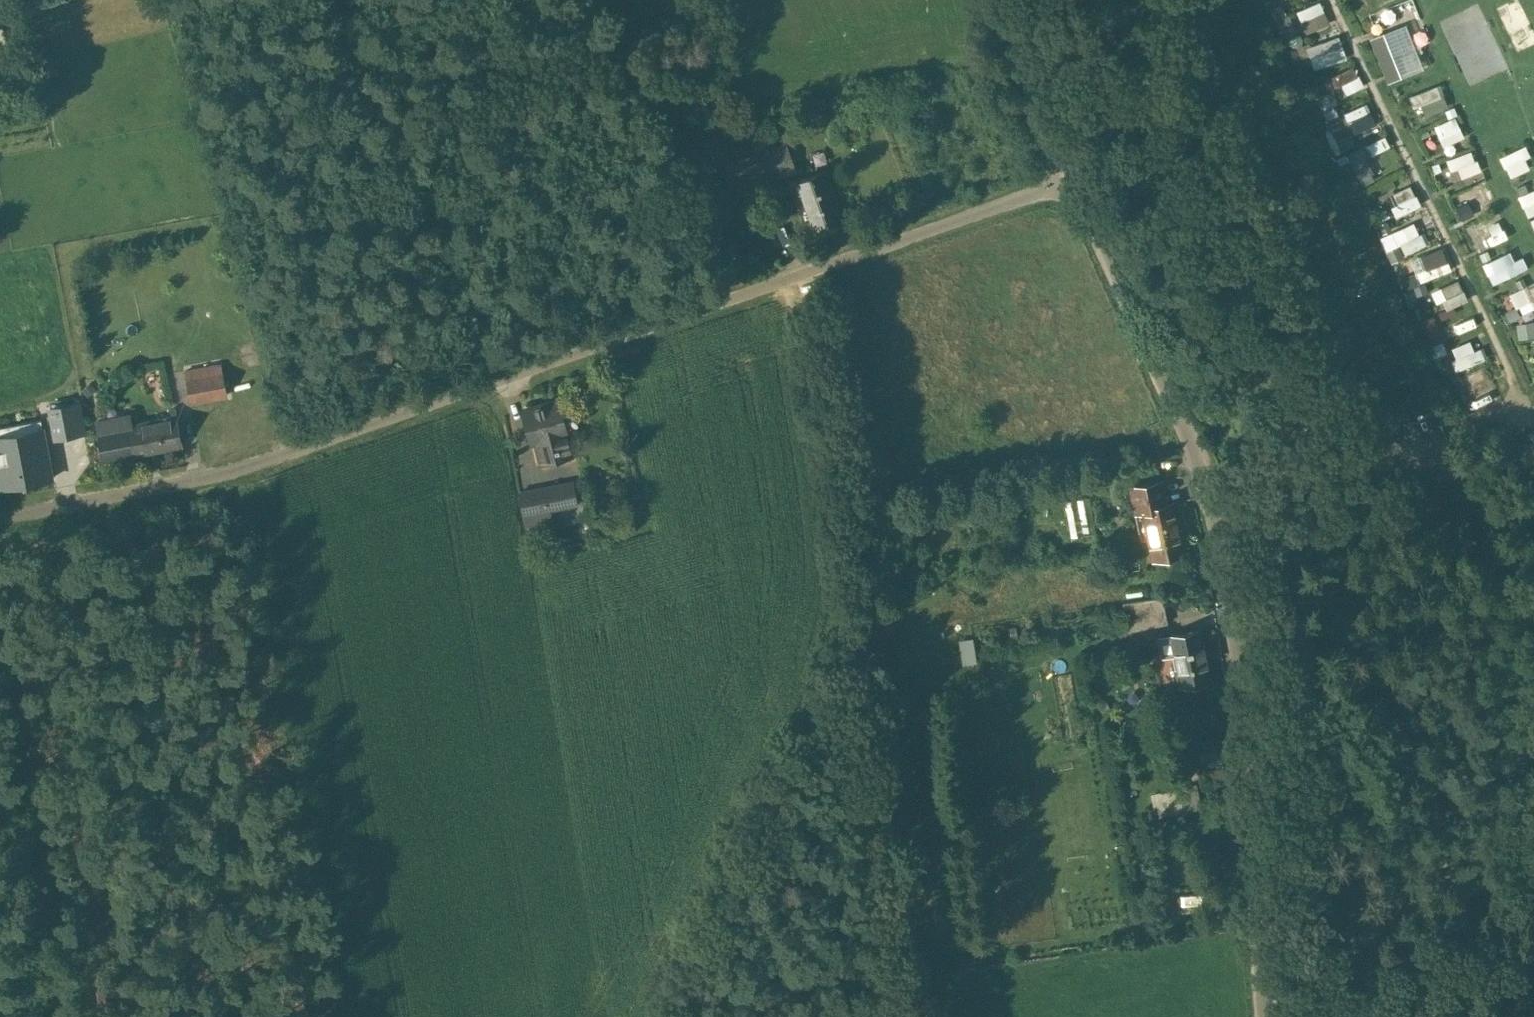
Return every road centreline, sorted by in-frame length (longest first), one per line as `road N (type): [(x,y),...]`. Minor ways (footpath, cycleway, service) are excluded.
road 1 (unclassified): [(1072,176),(288,454),(0,519)]
road 2 (unclassified): [(1072,176),(1213,505),(1244,694),(1265,1016)]
road 3 (track): [(1524,402),(1411,454),(1213,505)]
road 4 (unclassified): [(1003,0),(1072,176)]

